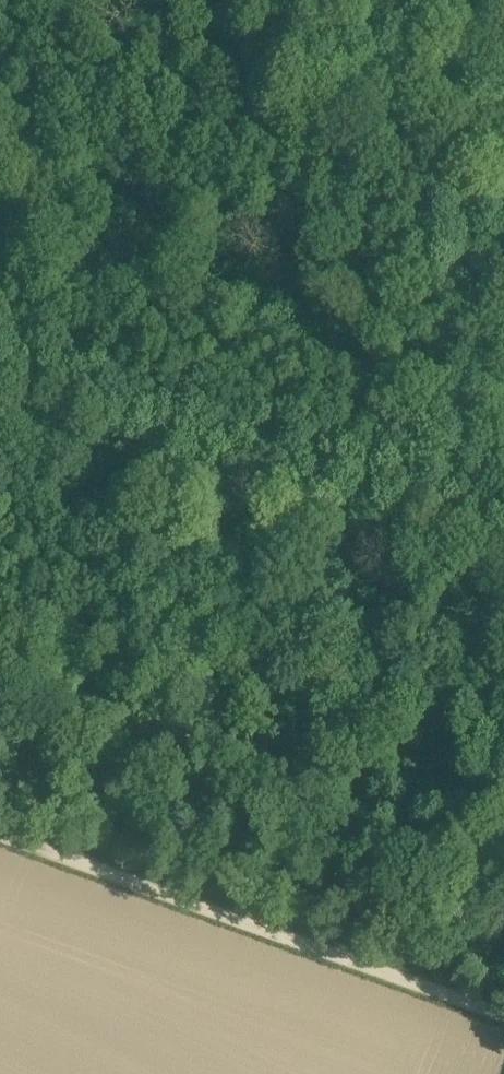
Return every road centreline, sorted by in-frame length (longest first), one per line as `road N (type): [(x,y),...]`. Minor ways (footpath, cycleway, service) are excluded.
road 1 (track): [(0,825),(503,1005)]
road 2 (track): [(503,835),(0,664)]
road 3 (track): [(265,0),(503,87)]

